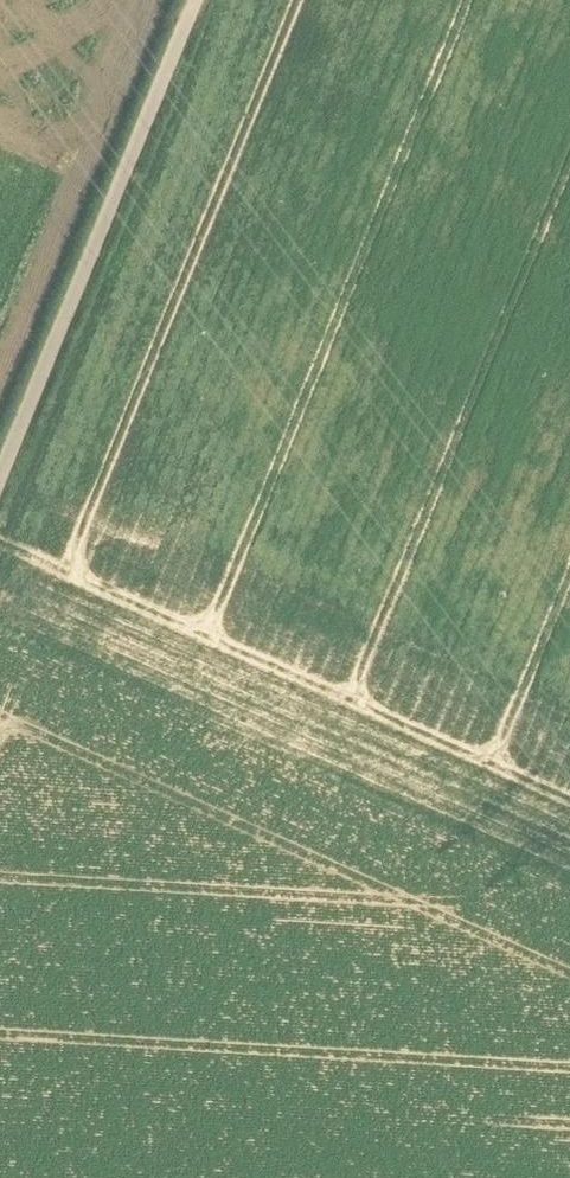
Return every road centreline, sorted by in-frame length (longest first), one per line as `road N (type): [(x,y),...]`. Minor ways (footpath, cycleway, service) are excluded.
road 1 (unclassified): [(0,467),(191,0)]

